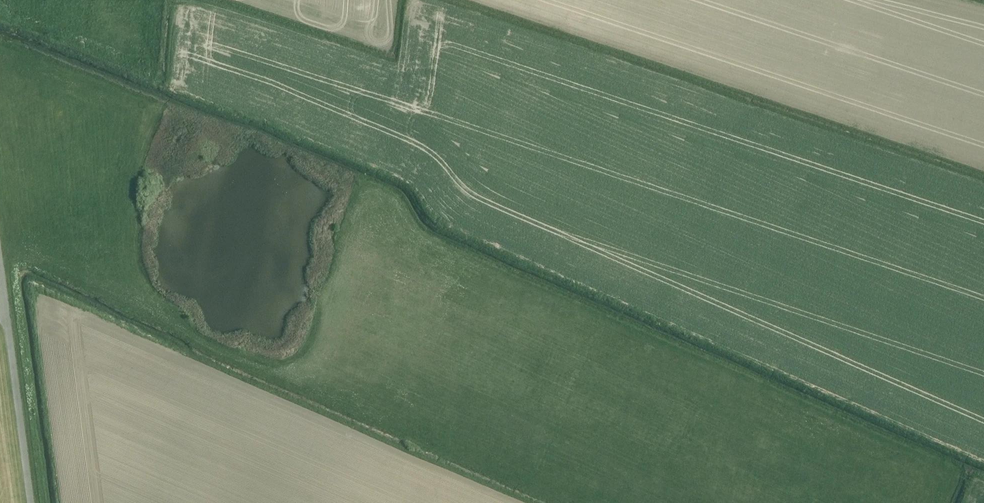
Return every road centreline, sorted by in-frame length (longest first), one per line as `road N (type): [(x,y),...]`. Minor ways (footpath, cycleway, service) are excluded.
road 1 (track): [(33,502),(0,254)]

